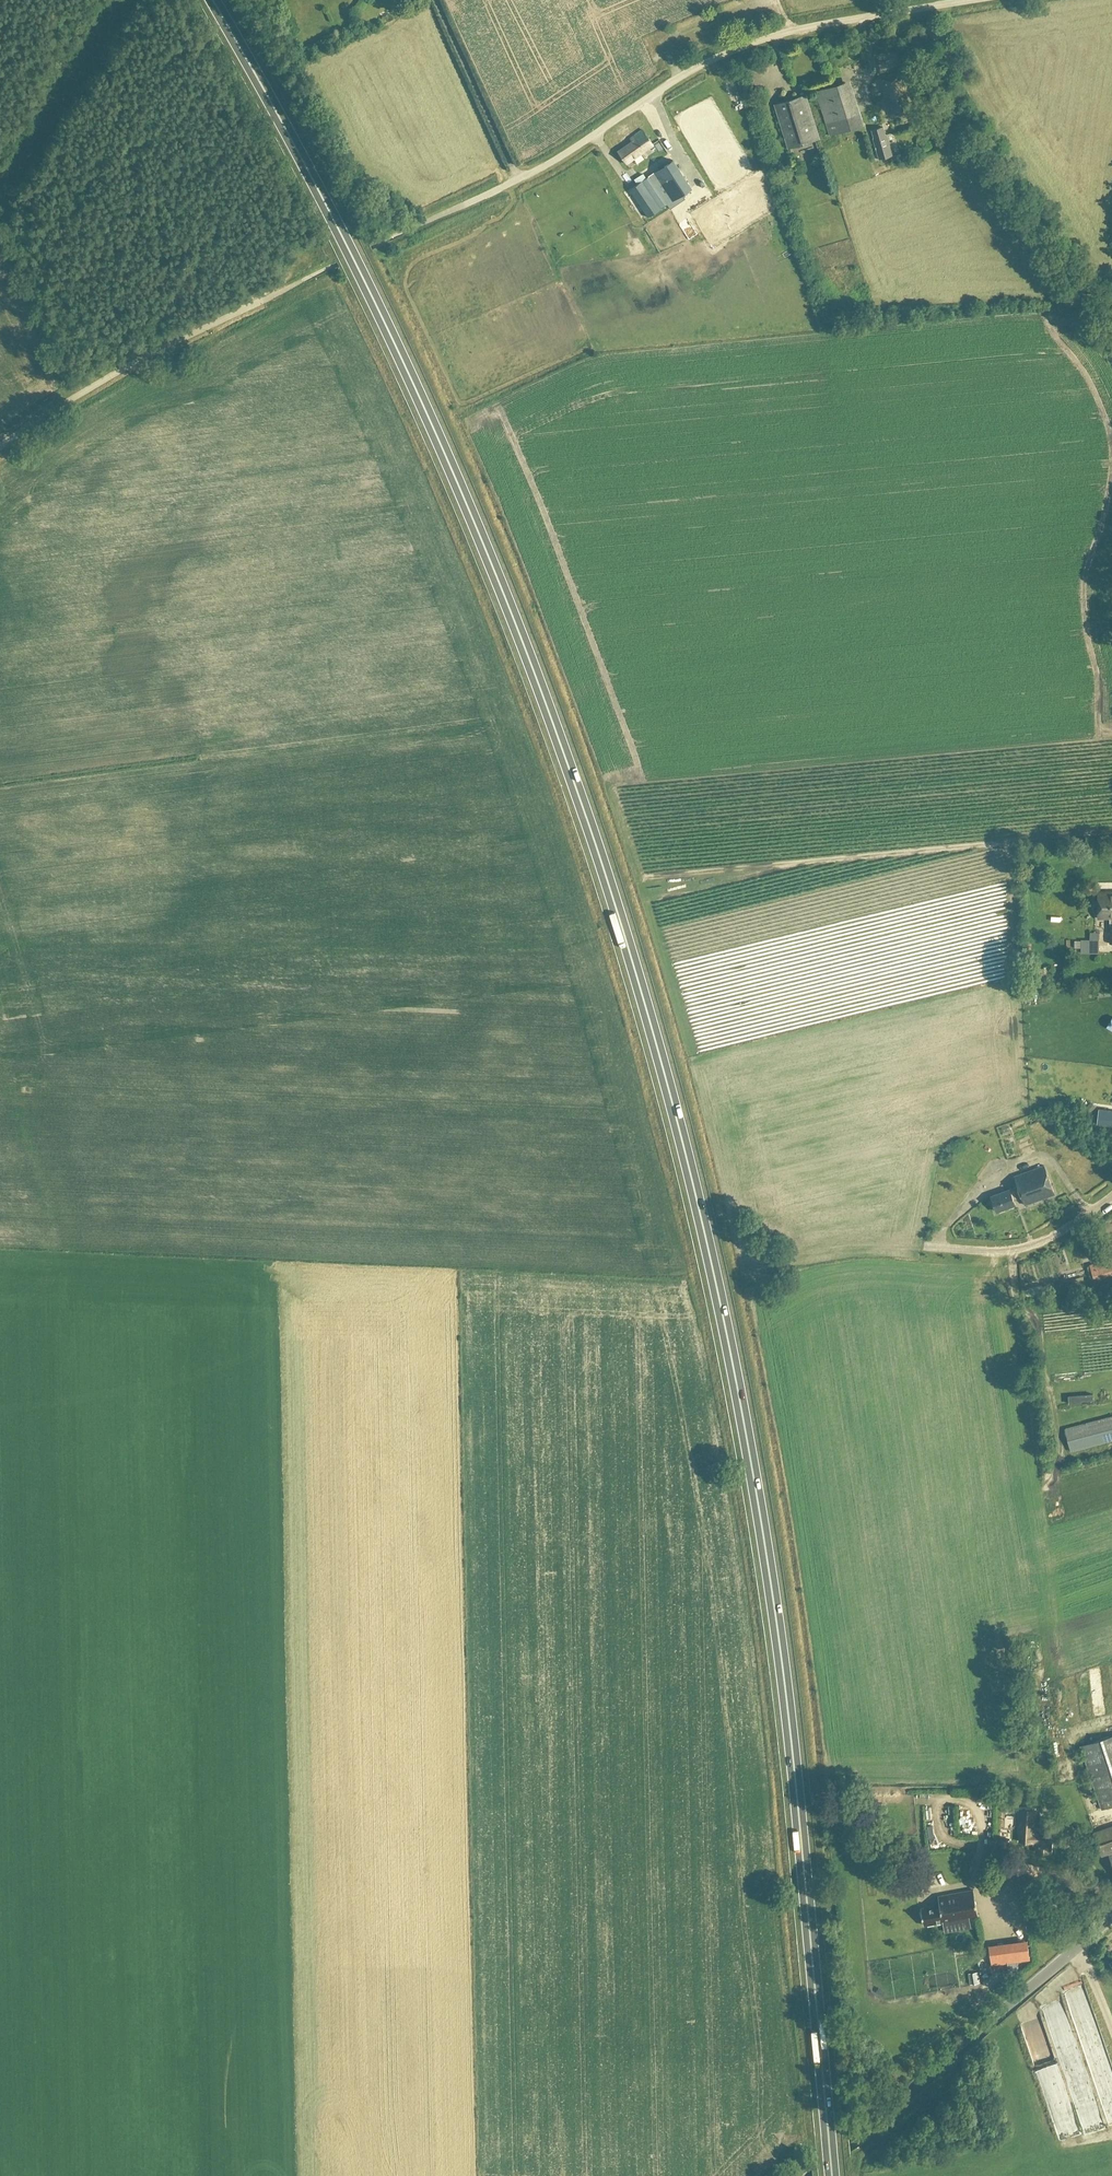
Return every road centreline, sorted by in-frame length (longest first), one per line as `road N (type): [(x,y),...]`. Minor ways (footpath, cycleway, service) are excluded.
road 1 (trunk): [(833,2175),(787,1692),(759,1501),(703,1222),(614,898),(464,485),(364,275),(213,0)]
road 2 (unclassified): [(465,204),(549,165),(725,55),(785,34),(968,0)]
road 3 (unclassified): [(817,2175),(1111,1918)]
road 4 (unclassified): [(0,449),(83,394),(264,300)]
road 5 (unclassified): [(939,1254),(1025,1255),(1111,1201)]

